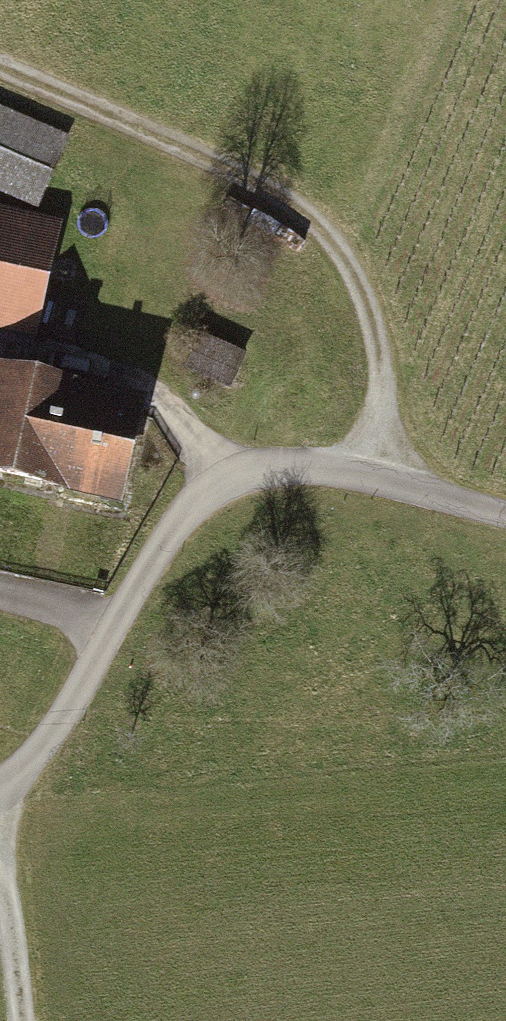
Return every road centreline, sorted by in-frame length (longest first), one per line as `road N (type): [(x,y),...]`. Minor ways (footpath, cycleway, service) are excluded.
road 1 (unclassified): [(505,520),(383,475),(316,463),(212,482),(79,709),(0,814)]
road 2 (track): [(383,475),(384,355),(352,276),(283,200),(0,68)]
road 3 (track): [(25,1020),(0,841)]

